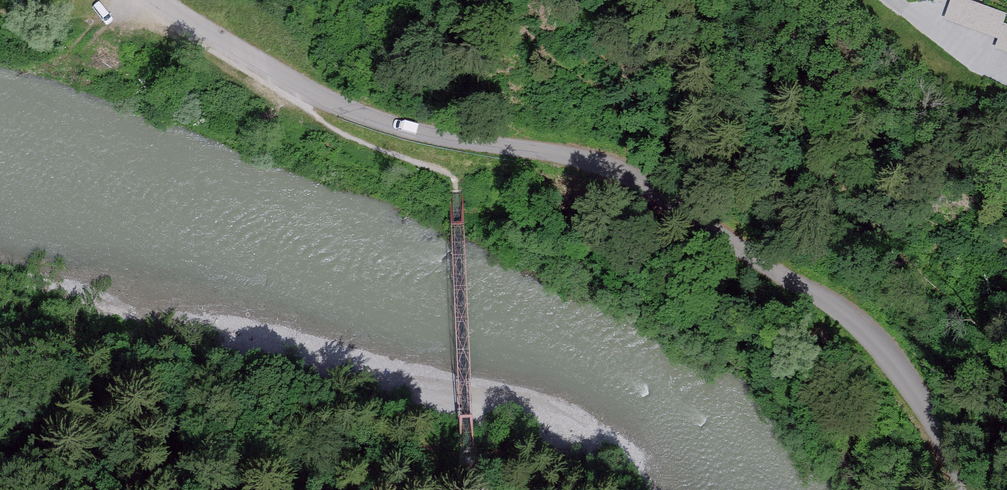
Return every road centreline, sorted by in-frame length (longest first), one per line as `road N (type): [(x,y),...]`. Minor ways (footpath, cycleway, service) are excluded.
road 1 (unclassified): [(968,489),(920,401),(866,334),(628,176),(574,156),(423,133),(356,112),(160,0)]
road 2 (track): [(294,82),(316,117),(454,176),(457,220)]
road 3 (residential): [(894,0),(964,54),(1005,70)]

